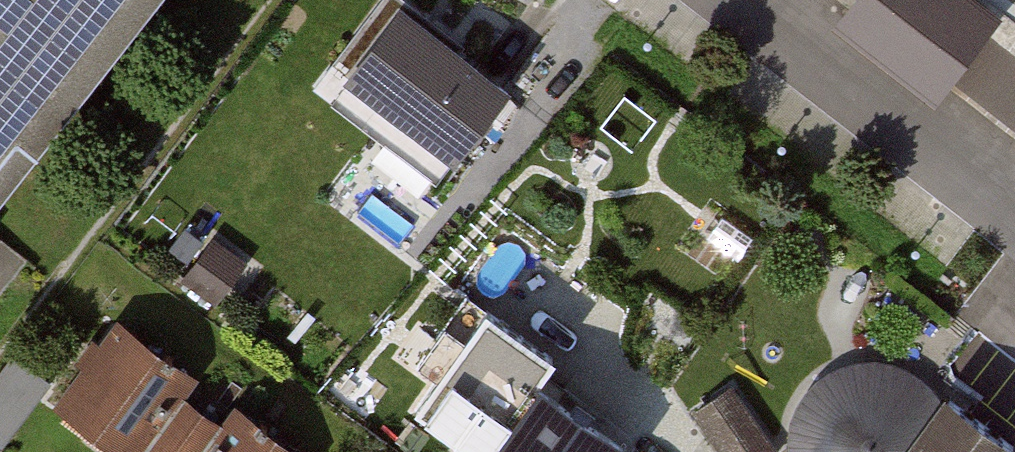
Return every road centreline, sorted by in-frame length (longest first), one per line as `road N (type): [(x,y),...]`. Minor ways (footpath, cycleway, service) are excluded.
road 1 (unclassified): [(1014,205),(739,0)]

